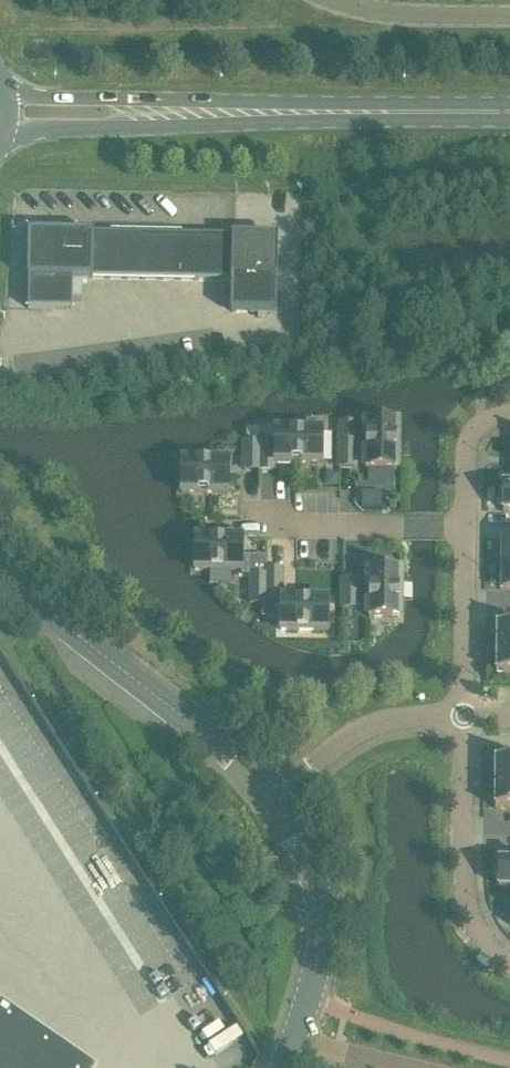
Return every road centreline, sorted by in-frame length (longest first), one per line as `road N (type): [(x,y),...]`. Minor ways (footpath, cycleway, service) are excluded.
road 1 (primary): [(509,112),(5,109)]
road 2 (tertiary): [(267,795),(0,566)]
road 3 (residential): [(463,716),(468,906),(476,931),(509,967)]
road 4 (tertiary): [(294,1039),(318,969),(322,904),(299,834),(267,795)]
road 5 (residential): [(267,795),(361,728),(463,716)]
road 6 (residential): [(464,526),(248,523)]
road 7 (residential): [(463,716),(464,526)]
road 8 (tertiary): [(358,0),(412,16),(509,17)]
road 9 (residential): [(464,526),(473,433),(483,421),(509,416)]
road 10 (residential): [(412,1067),(294,1039)]

